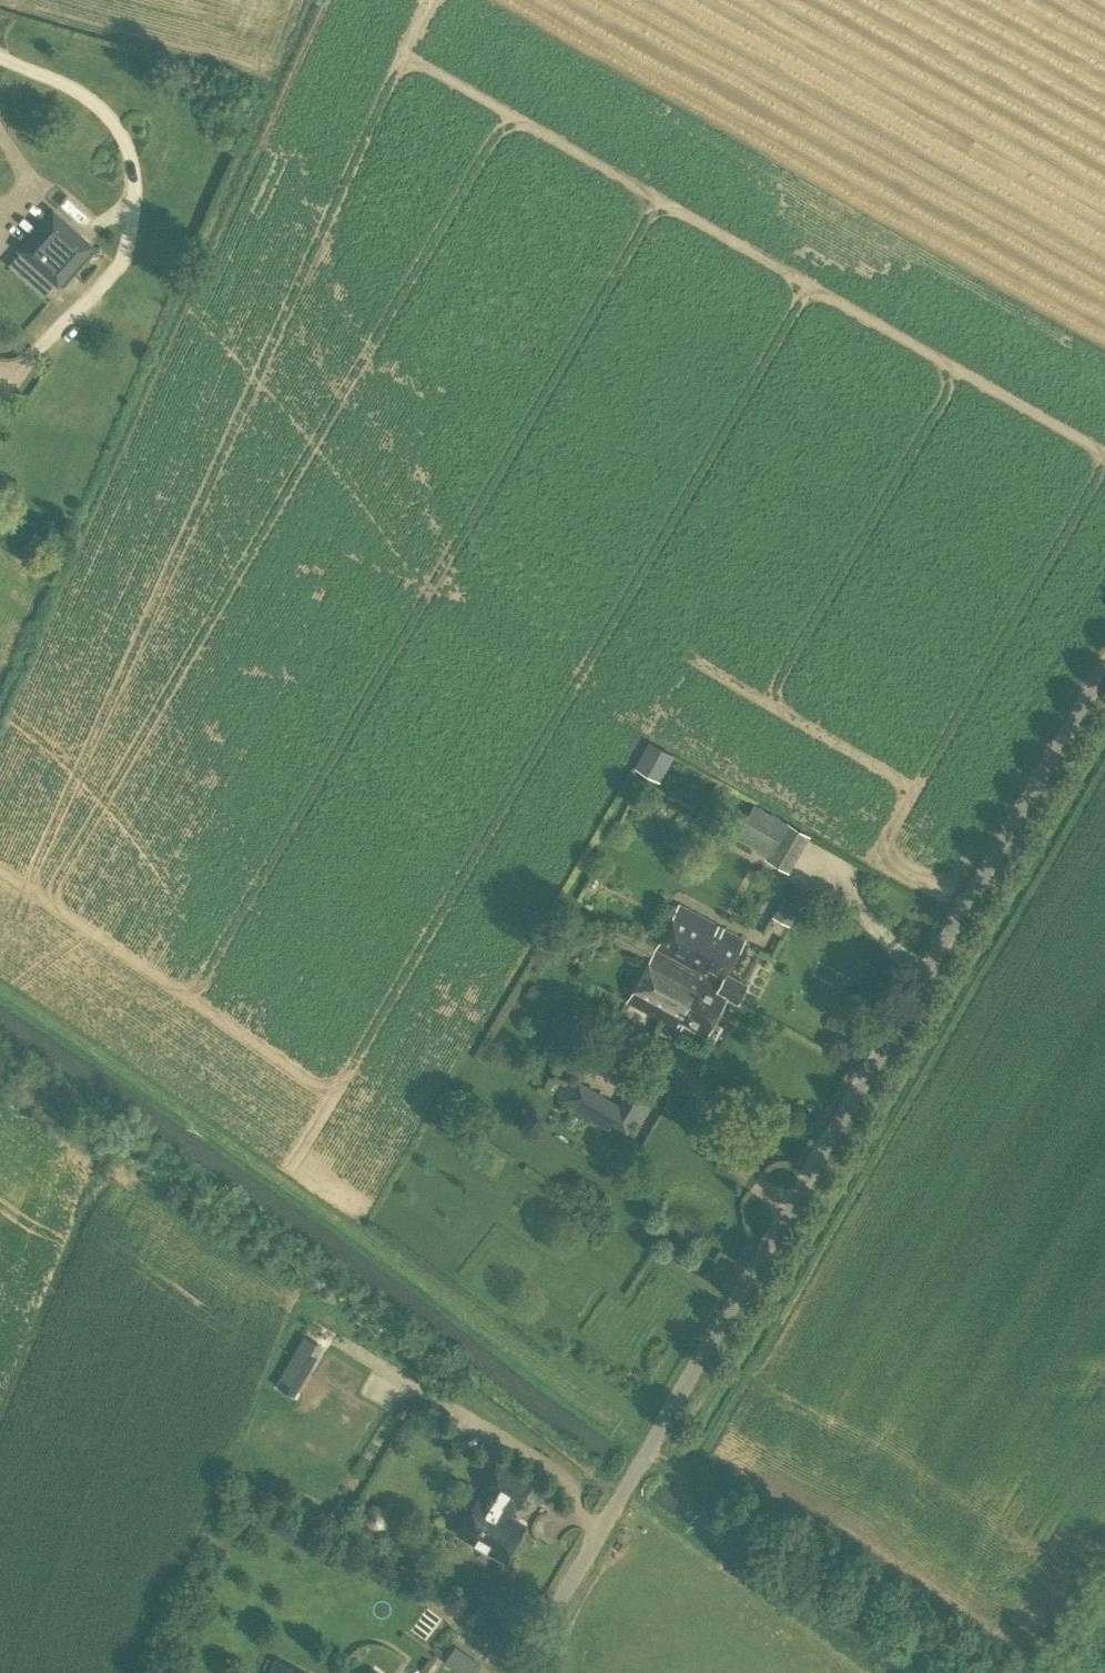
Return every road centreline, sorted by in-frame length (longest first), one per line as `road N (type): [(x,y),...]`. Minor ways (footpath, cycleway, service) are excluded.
road 1 (unclassified): [(525,1672),(1104,665)]

